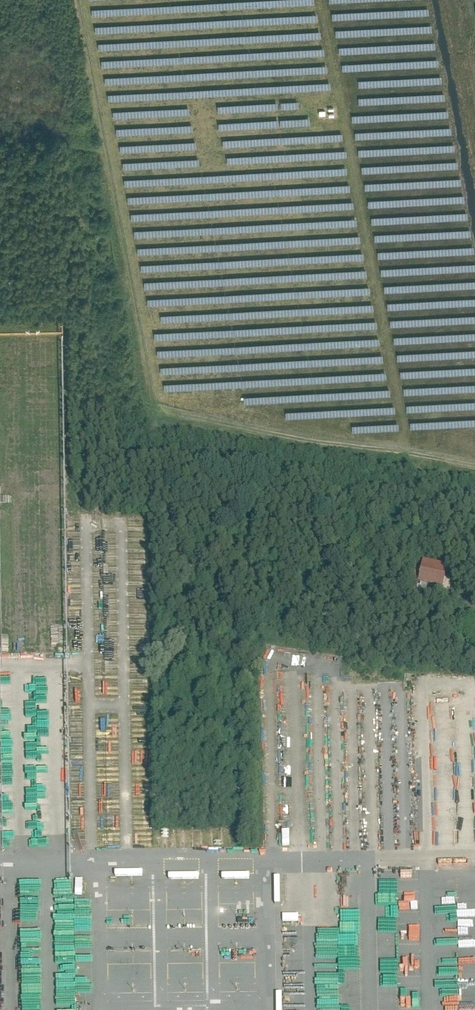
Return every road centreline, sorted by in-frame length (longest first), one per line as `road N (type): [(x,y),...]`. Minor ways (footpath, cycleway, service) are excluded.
road 1 (track): [(447,0),(474,148)]

